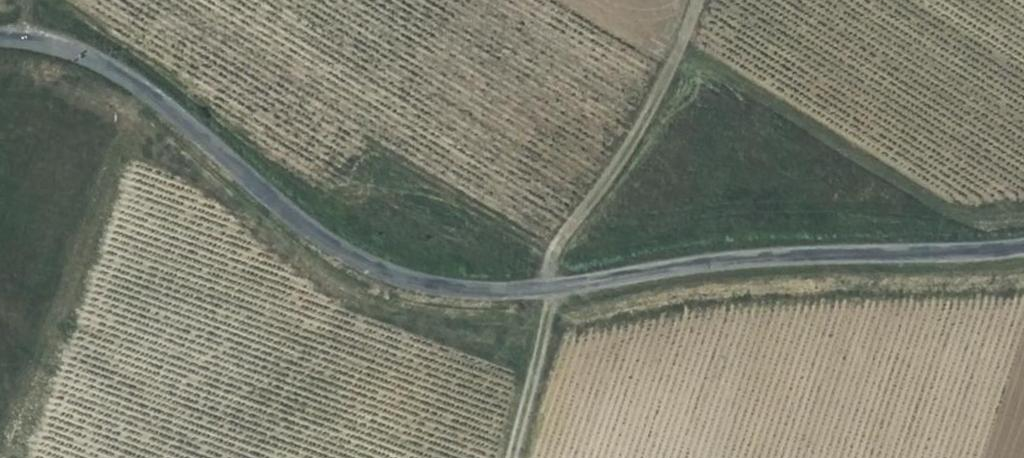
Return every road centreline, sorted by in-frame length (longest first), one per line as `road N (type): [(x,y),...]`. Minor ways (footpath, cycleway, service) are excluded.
road 1 (unclassified): [(0,45),(70,55),(144,94),(326,248),(407,285),(507,297),(721,268),(1023,253)]
road 2 (track): [(701,0),(671,79),(553,256),(555,294)]
road 3 (track): [(204,457),(407,285)]
road 4 (track): [(514,457),(555,294)]

